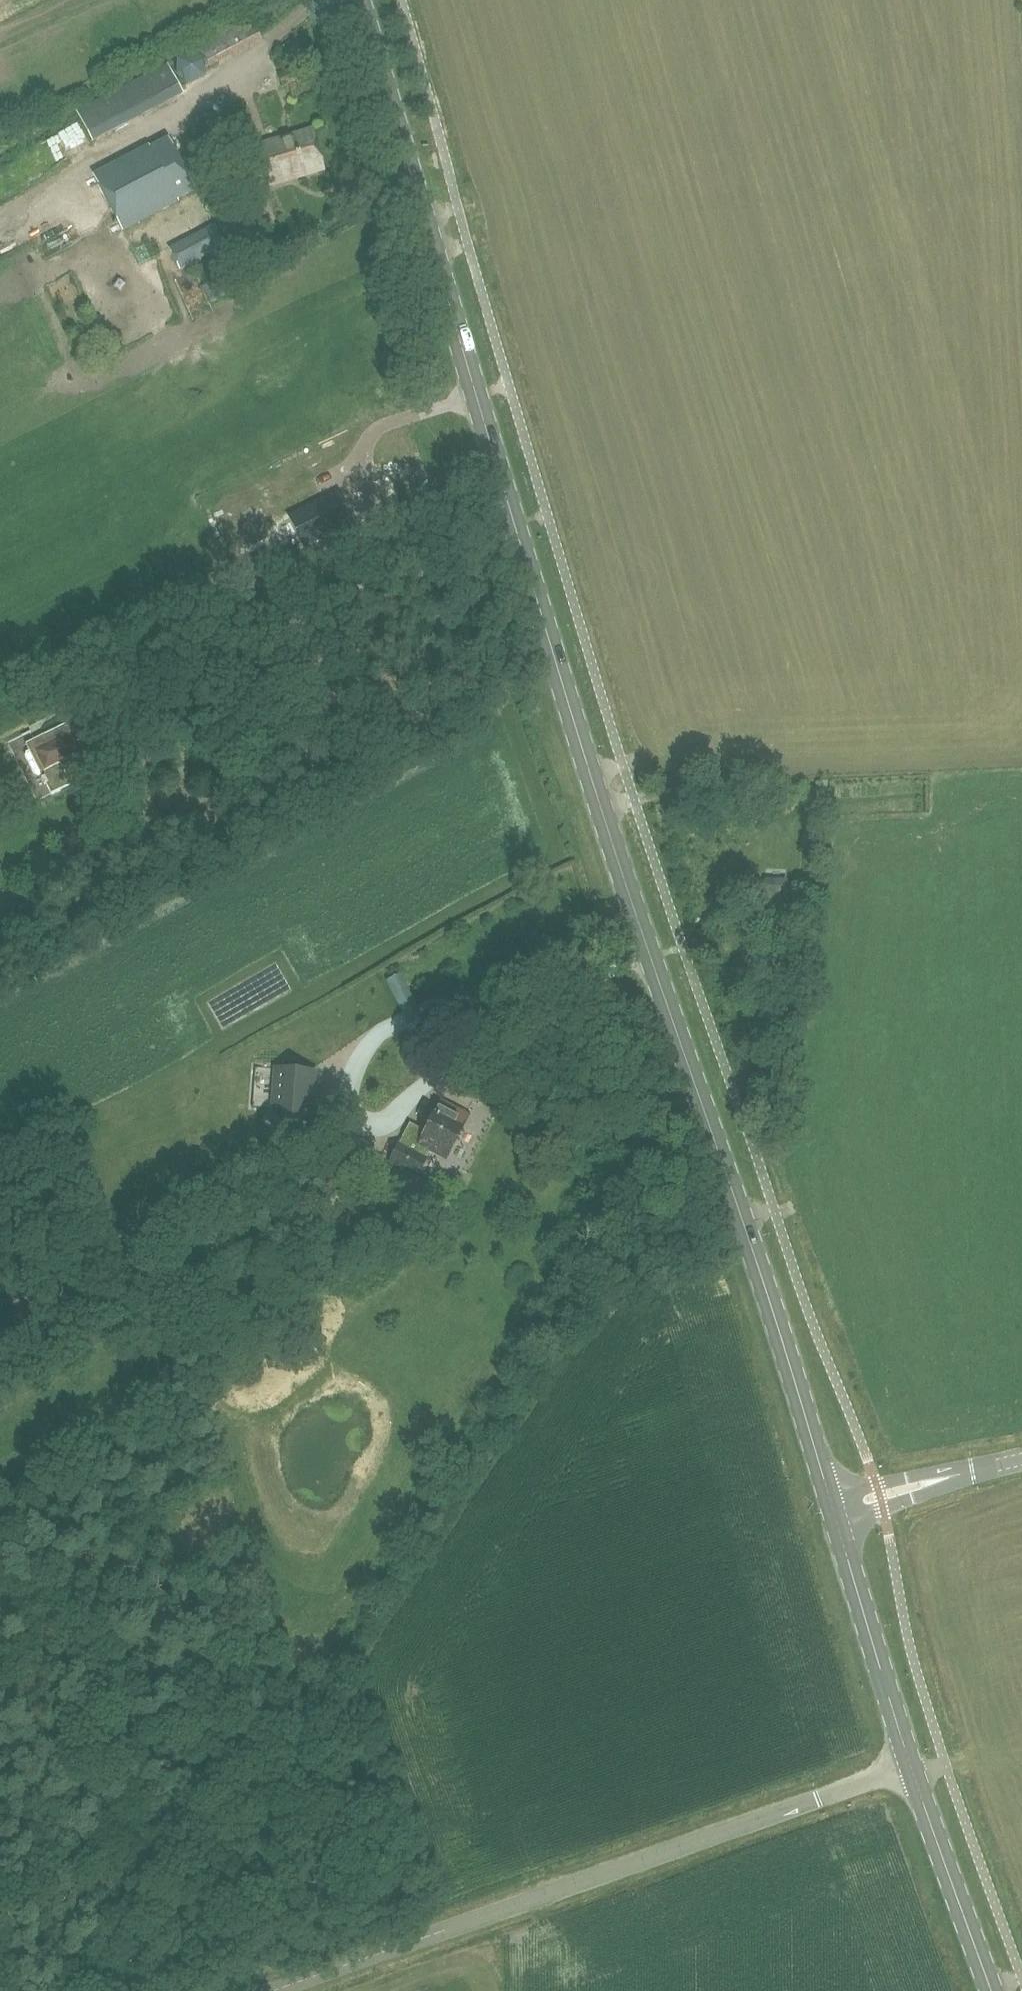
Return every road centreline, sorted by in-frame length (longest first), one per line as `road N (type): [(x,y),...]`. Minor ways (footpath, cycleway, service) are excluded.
road 1 (secondary): [(834,1508),(583,752),(359,0)]
road 2 (unclassified): [(279,1990),(912,1767)]
road 3 (secondary): [(912,1767),(834,1508)]
road 4 (secondary): [(991,1990),(912,1767)]
road 5 (unclassified): [(834,1508),(1021,1460)]

